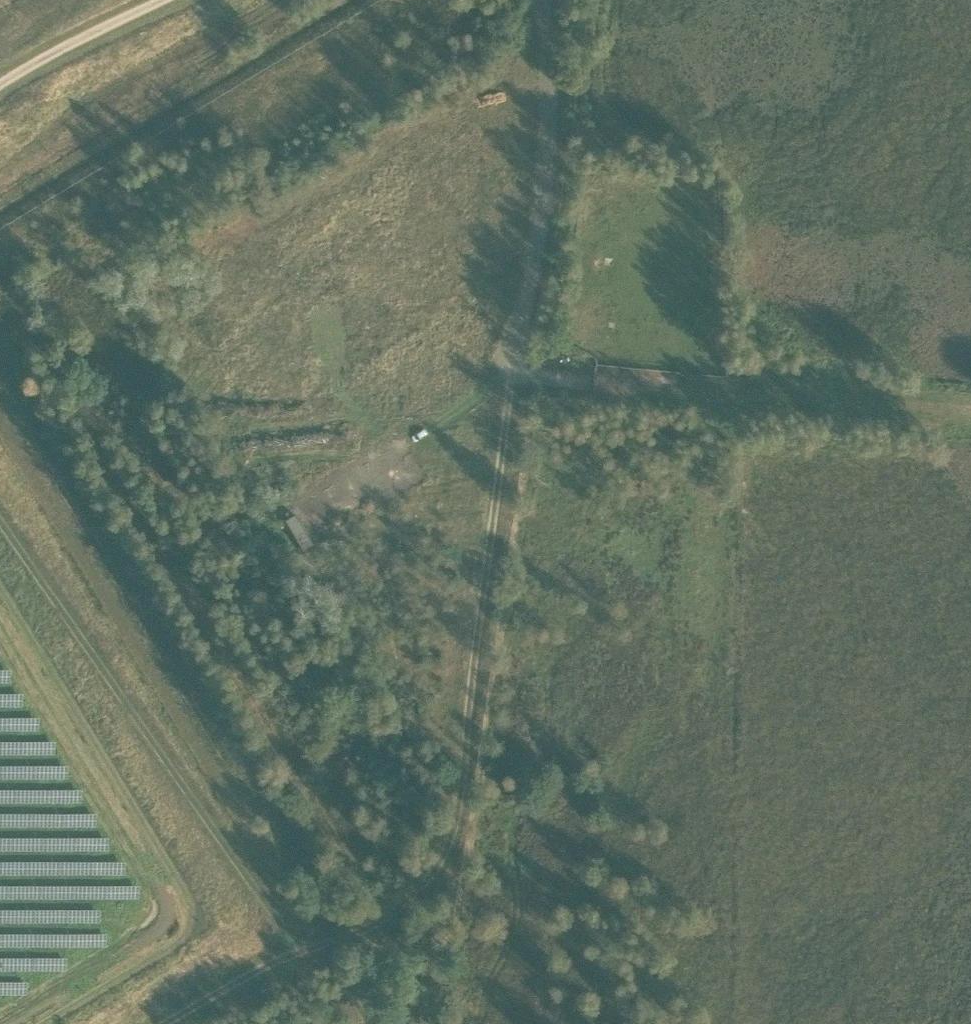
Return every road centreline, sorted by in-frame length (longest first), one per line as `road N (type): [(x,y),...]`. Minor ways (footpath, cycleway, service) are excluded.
road 1 (track): [(175,1023),(407,900),(434,868),(456,805),(489,537),(512,394),(521,382)]
road 2 (track): [(537,0),(549,130),(521,382)]
road 3 (track): [(181,0),(0,83)]

